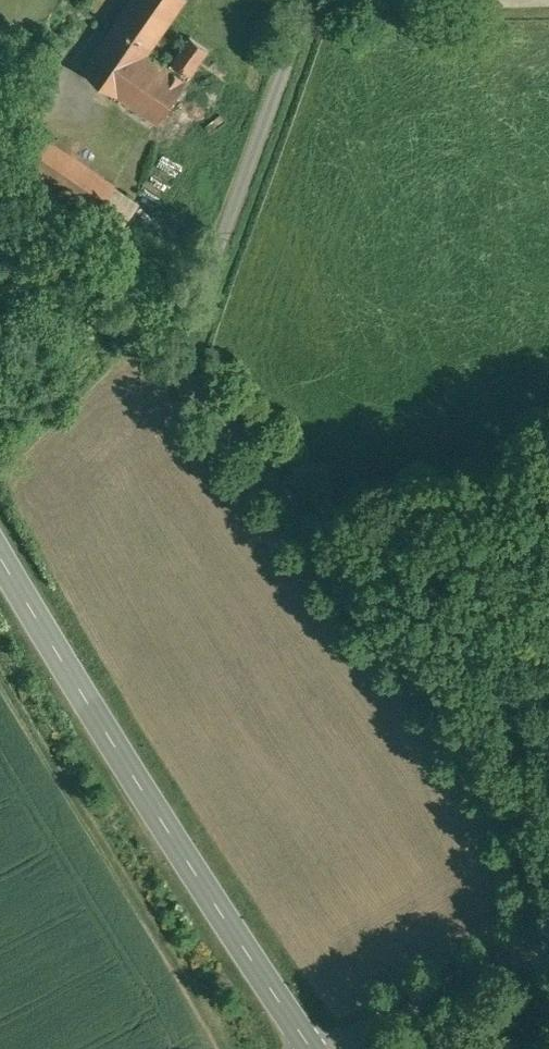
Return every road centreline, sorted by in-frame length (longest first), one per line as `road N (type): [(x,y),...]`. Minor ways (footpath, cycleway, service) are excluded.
road 1 (unclassified): [(0,254),(240,466),(453,714),(508,814),(541,922)]
road 2 (secondary): [(0,558),(311,1048)]
road 3 (residential): [(541,922),(368,1048)]

